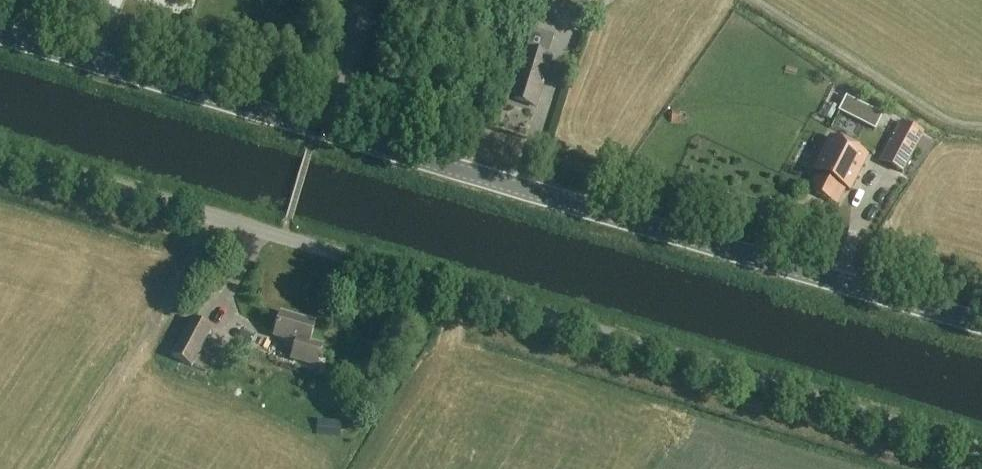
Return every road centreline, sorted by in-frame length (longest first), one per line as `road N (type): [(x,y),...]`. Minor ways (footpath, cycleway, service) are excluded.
road 1 (unclassified): [(981,452),(0,154)]
road 2 (tertiary): [(981,321),(321,127)]
road 3 (tertiary): [(321,127),(0,31)]
road 4 (unclassified): [(321,127),(359,0)]

